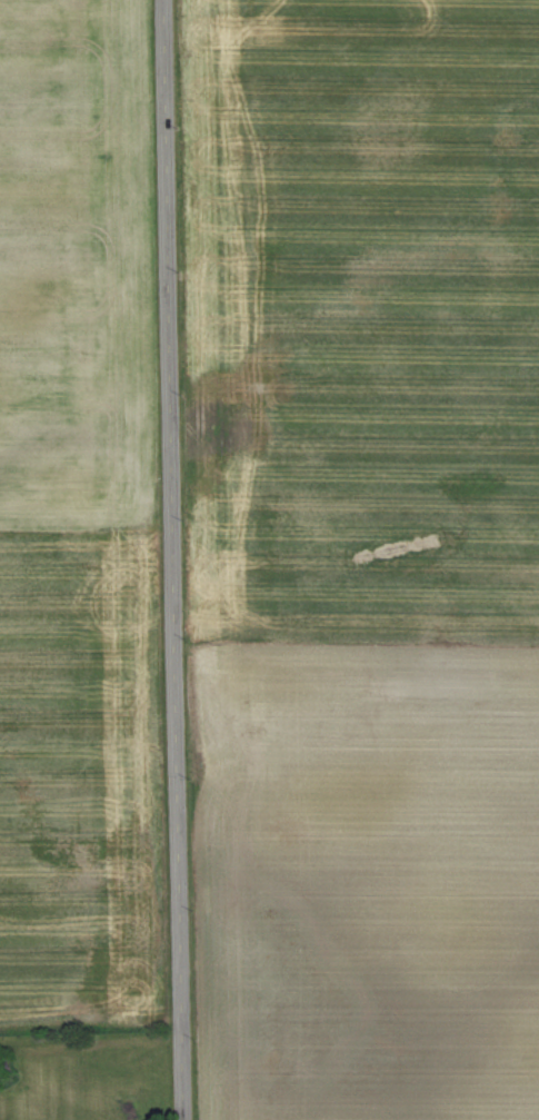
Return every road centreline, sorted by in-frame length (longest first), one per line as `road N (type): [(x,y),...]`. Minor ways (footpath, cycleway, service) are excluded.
road 1 (tertiary): [(164,0),(186,1119)]

